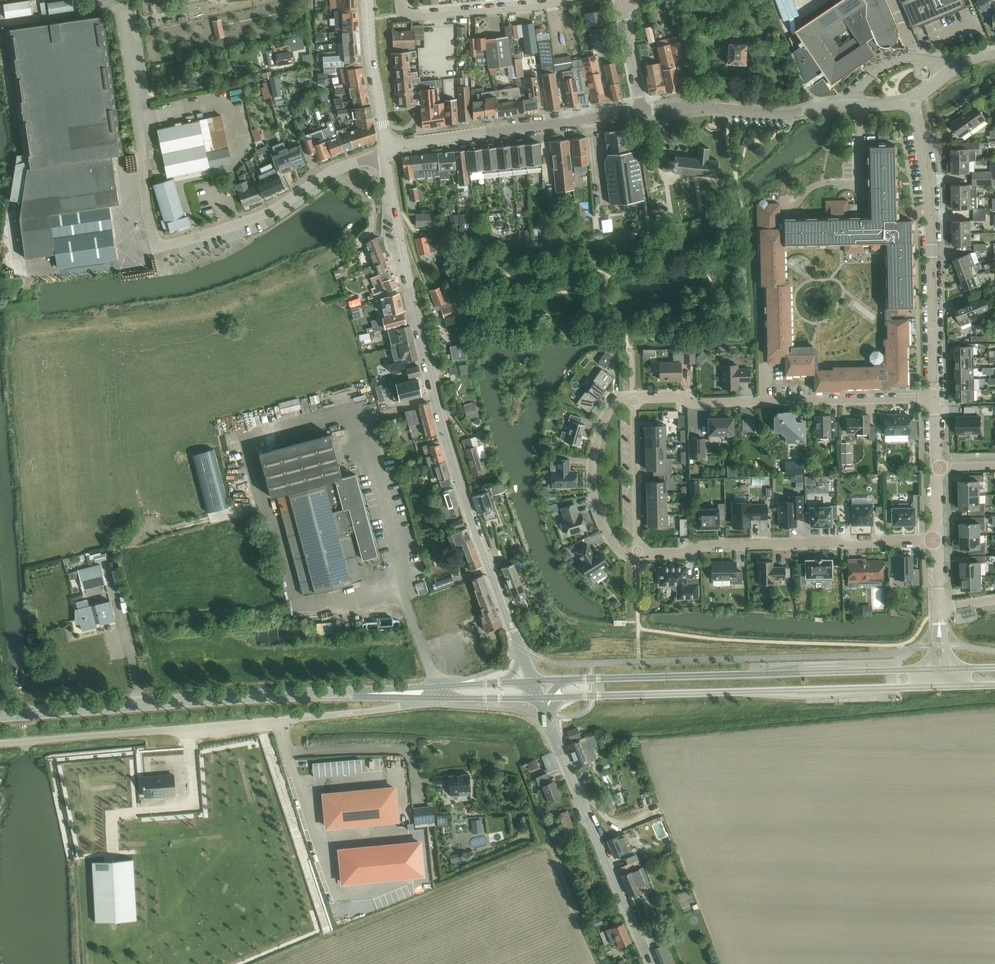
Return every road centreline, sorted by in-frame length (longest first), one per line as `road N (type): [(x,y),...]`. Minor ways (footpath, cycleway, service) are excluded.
road 1 (tertiary): [(534,683),(449,440),(385,147)]
road 2 (residential): [(385,147),(261,217),(155,245),(120,4)]
road 3 (residential): [(0,744),(187,730),(428,698)]
road 4 (secondary): [(940,670),(534,683)]
road 5 (secondary): [(539,698),(940,687)]
road 6 (tertiary): [(343,695),(0,717)]
road 7 (residential): [(938,540),(701,544),(638,555)]
road 8 (residential): [(634,399),(934,399)]
road 9 (residential): [(913,102),(930,178),(934,399)]
road 10 (secondary): [(649,963),(539,698)]
road 11 (residential): [(385,147),(642,111)]
road 12 (residential): [(642,111),(701,106),(781,114),(849,104)]
road 13 (residential): [(638,555),(614,545),(594,489),(608,418),(621,400),(634,399)]
road 14 (residential): [(564,0),(420,15),(400,0)]
road 15 (residential): [(634,399),(638,555)]
road 16 (tertiary): [(385,147),(367,0)]
road 17 (track): [(205,847),(207,891),(195,915),(144,946)]
road 18 (residential): [(849,104),(863,82),(892,61),(940,62),(951,73)]

